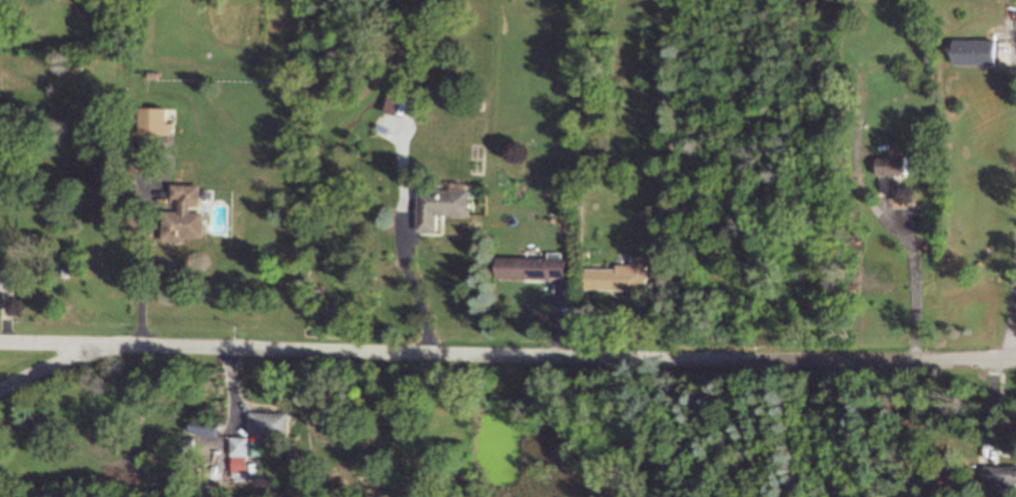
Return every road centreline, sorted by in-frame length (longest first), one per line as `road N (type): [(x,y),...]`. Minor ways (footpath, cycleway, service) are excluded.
road 1 (residential): [(0,391),(111,343),(1015,359)]

